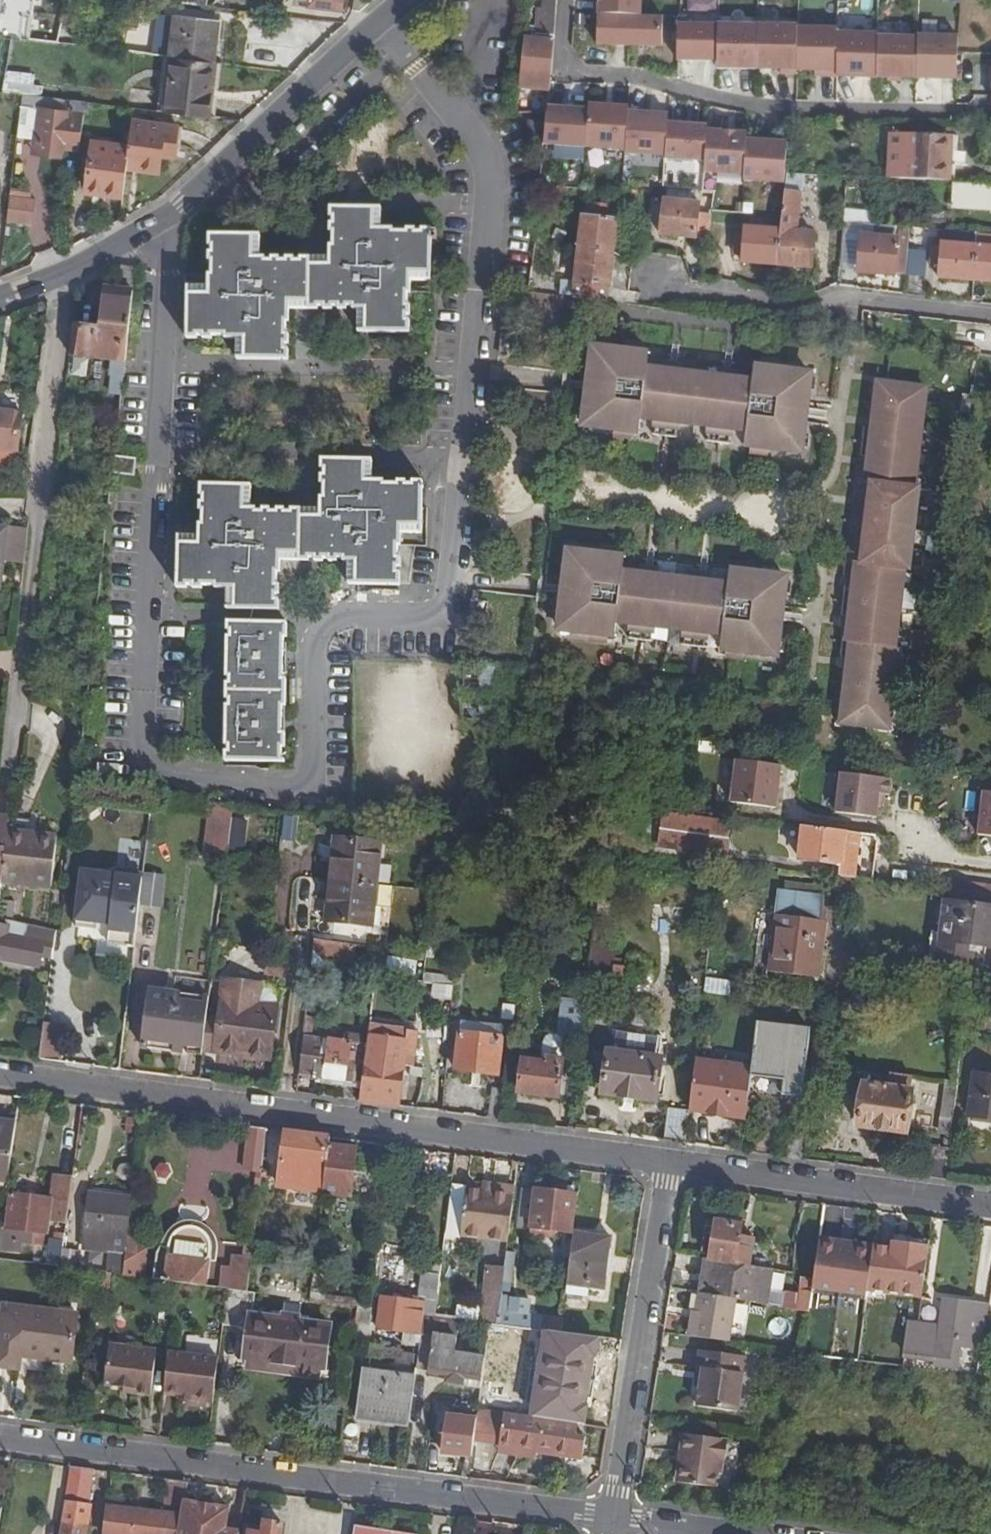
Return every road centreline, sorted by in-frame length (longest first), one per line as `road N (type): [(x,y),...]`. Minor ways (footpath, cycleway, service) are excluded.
road 1 (residential): [(382,24),(480,159),(442,617),(335,620),(307,643),(307,774),(290,792),(157,776),(133,748),(164,281),(157,227)]
road 2 (residential): [(0,1079),(665,1167)]
road 3 (residential): [(0,1437),(614,1518)]
road 4 (residential): [(665,1167),(614,1518)]
road 5 (residential): [(665,1167),(990,1206)]
road 6 (tertiary): [(382,24),(157,227)]
road 7 (tertiary): [(157,227),(68,277),(0,301)]

